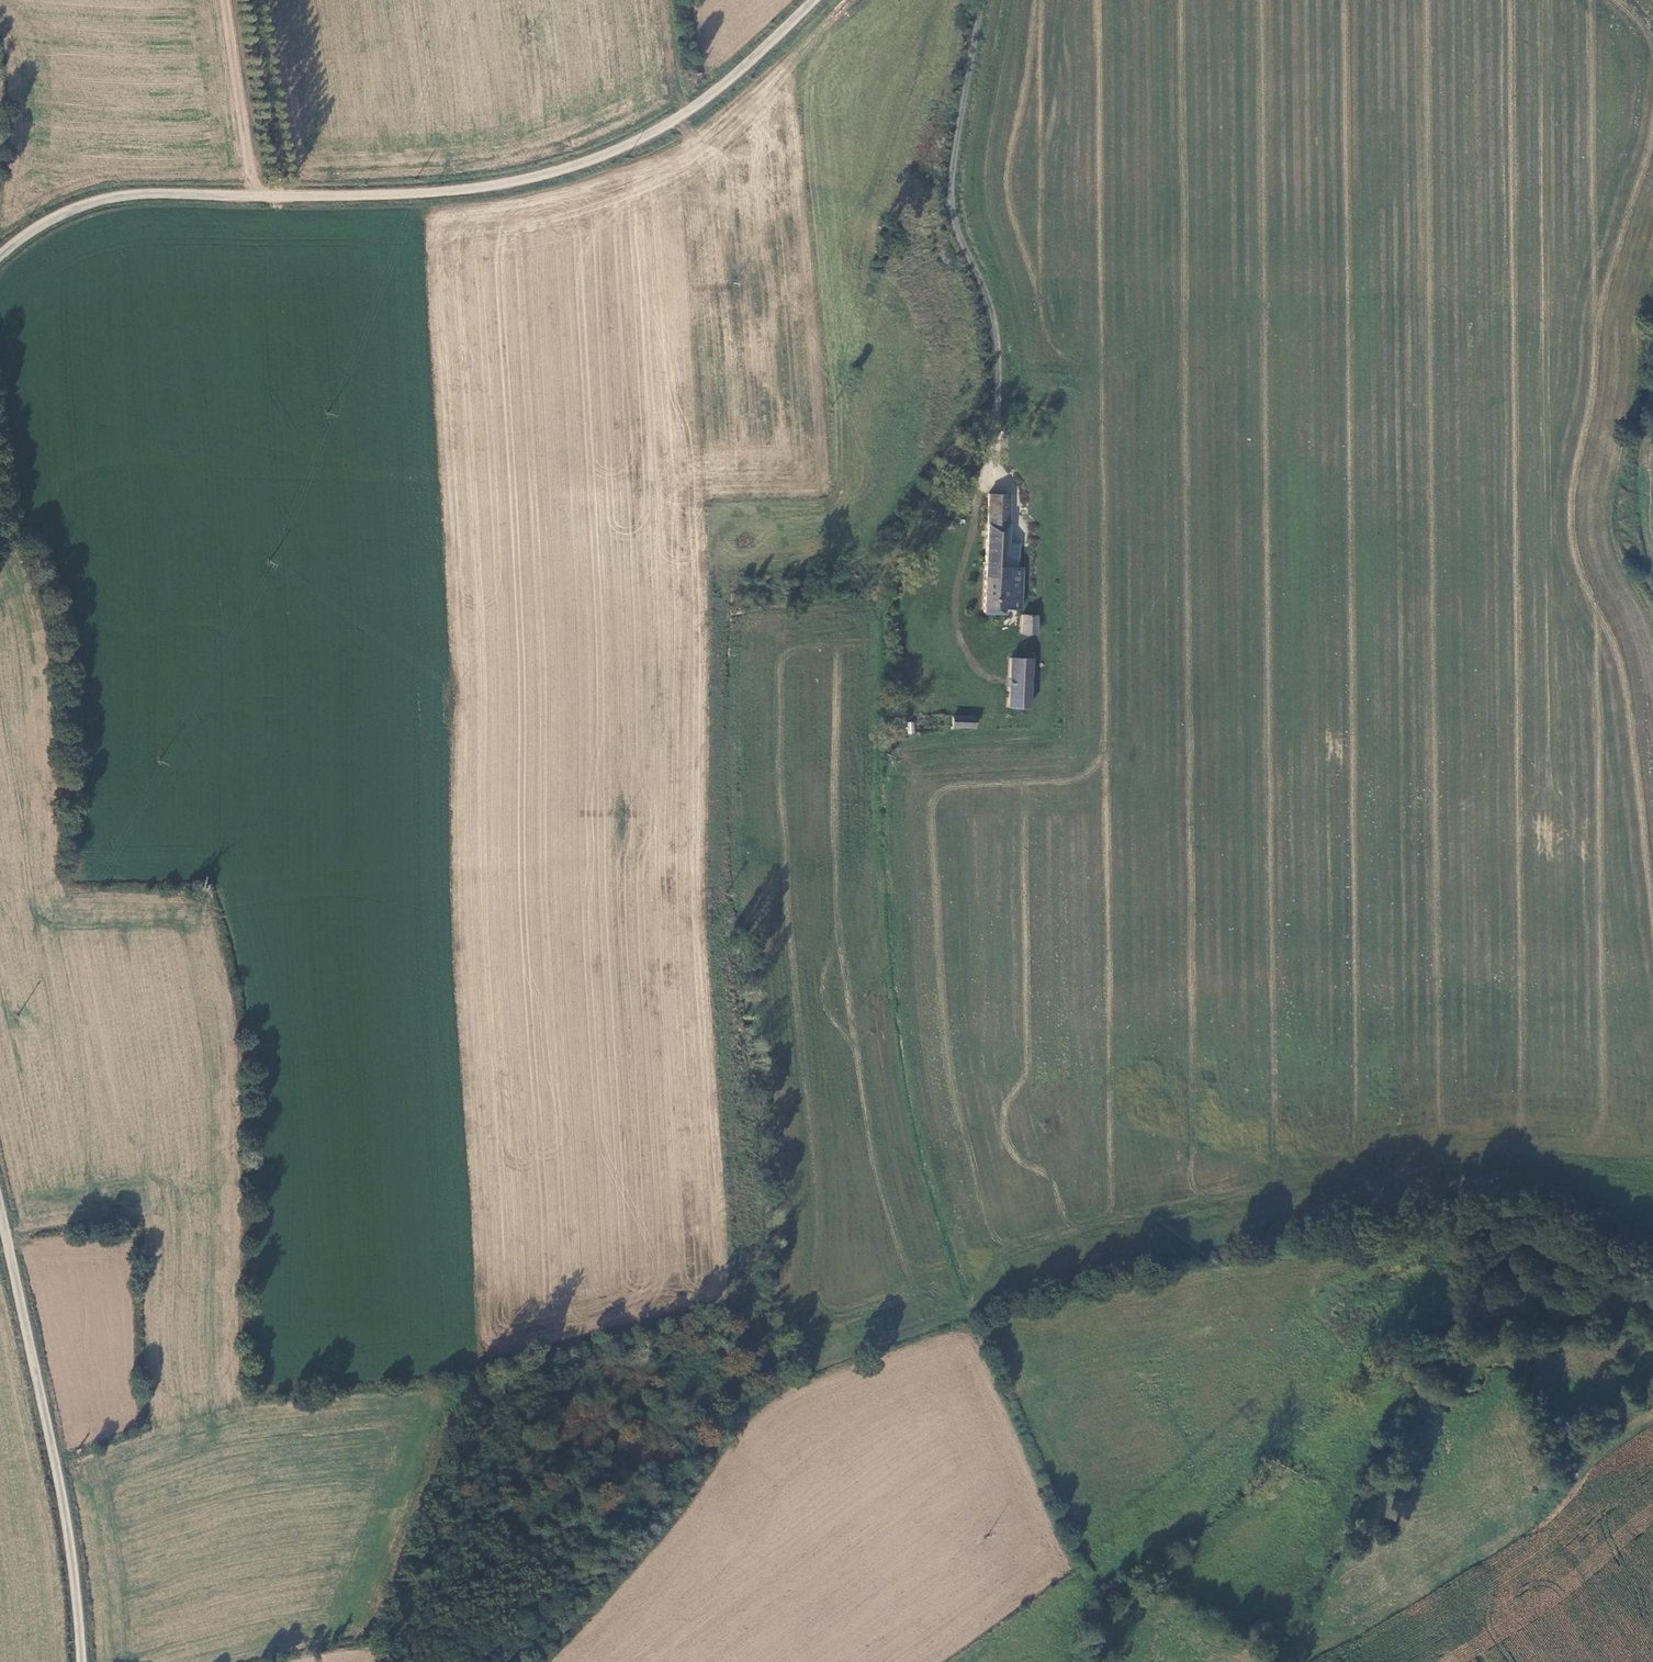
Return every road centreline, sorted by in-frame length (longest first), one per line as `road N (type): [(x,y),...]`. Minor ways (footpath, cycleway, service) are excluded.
road 1 (unclassified): [(814,0),(707,101),(577,167),(425,198),(116,198),(50,222),(0,256)]
road 2 (unclassified): [(0,1210),(61,1492),(83,1661)]

